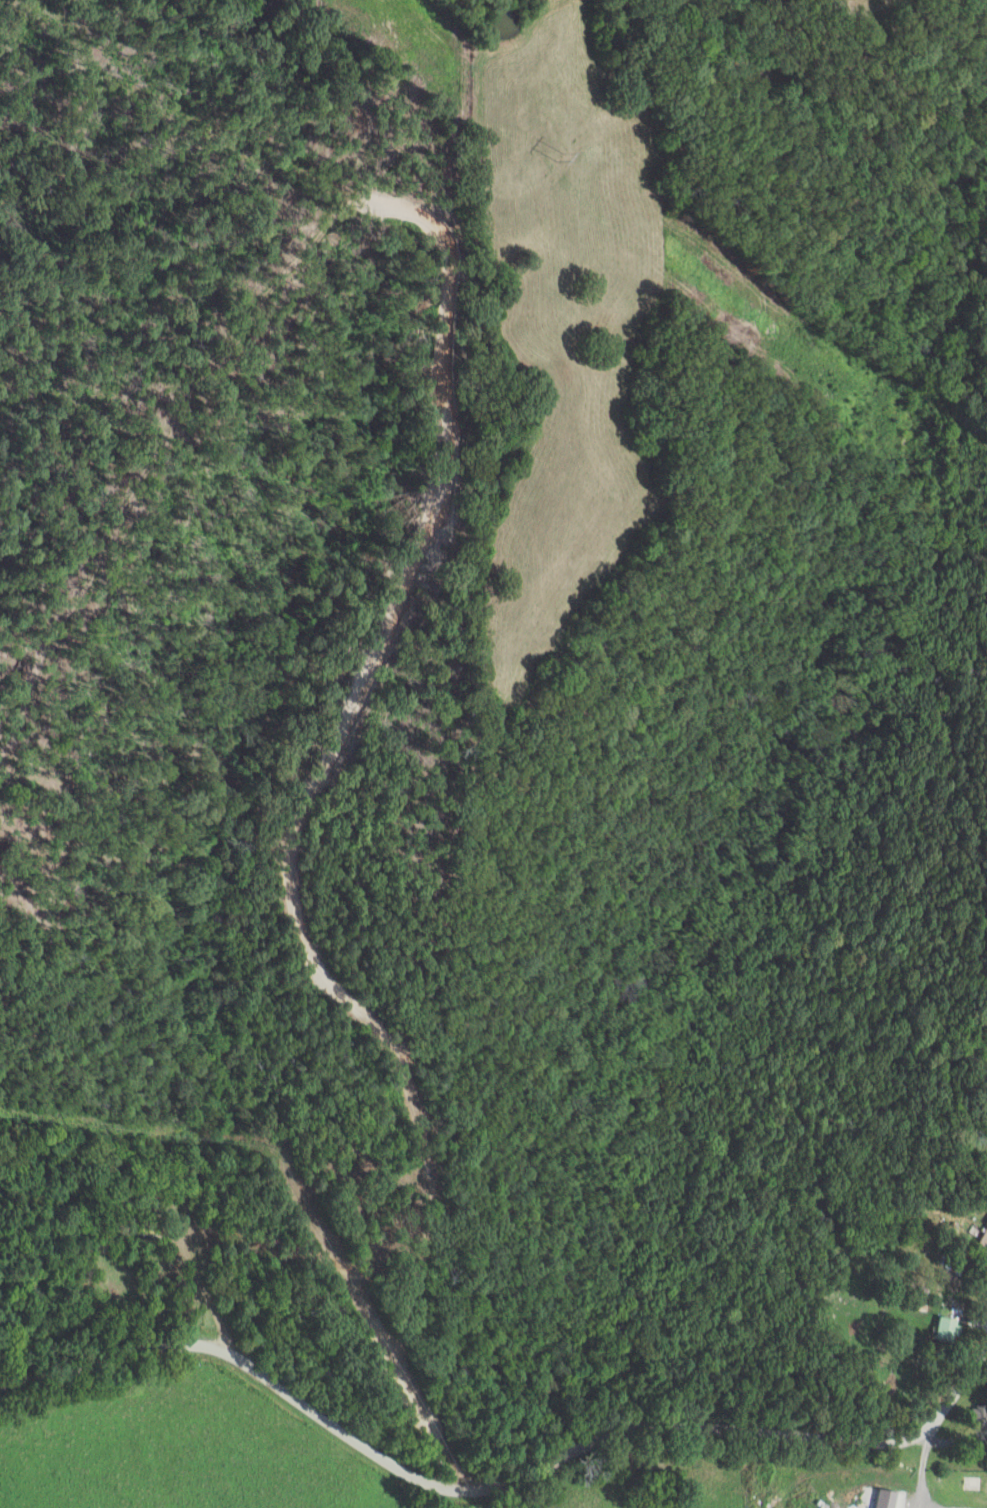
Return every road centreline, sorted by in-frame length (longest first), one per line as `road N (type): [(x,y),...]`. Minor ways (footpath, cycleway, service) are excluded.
road 1 (residential): [(0,1390),(129,1351),(205,1346),(271,1382),(363,1452),(442,1492),(500,1481),(652,1422),(898,1442),(923,1427),(986,1343)]

